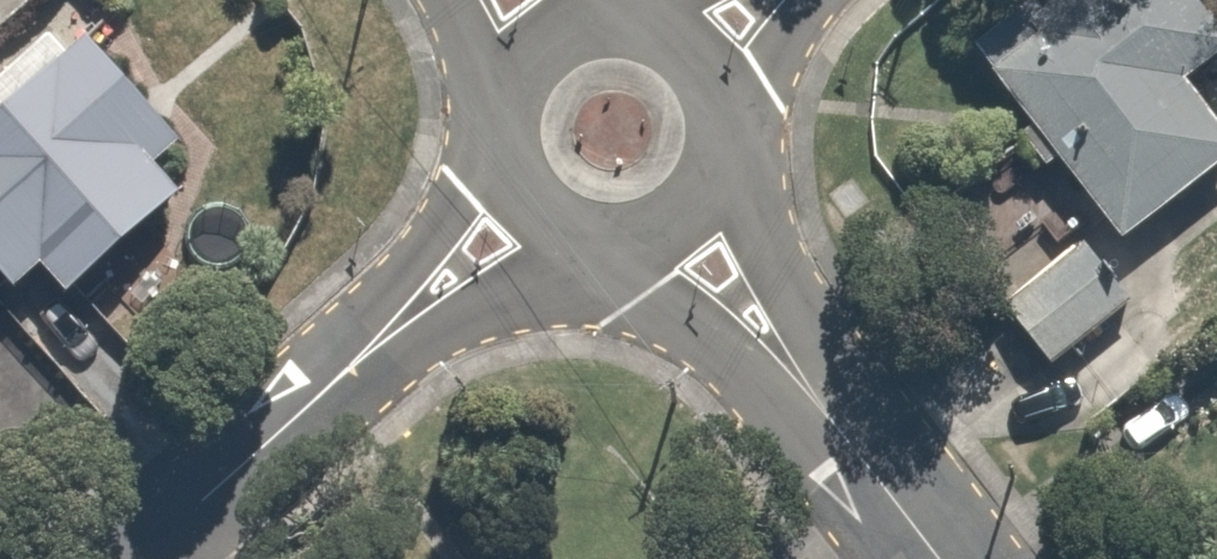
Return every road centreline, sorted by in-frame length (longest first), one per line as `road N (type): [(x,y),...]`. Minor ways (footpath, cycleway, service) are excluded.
road 1 (residential): [(530,207),(135,558)]
road 2 (residential): [(936,558),(680,224)]
road 3 (residential): [(703,52),(723,85),(731,123),(726,162),(709,197),(680,224)]
road 4 (residential): [(530,207),(508,175),(499,138),(502,99),(518,64),(544,36)]
road 5 (residential): [(544,36),(575,19),(644,16),(703,52)]
road 6 (residential): [(680,224),(618,244),(555,228),(530,207)]

